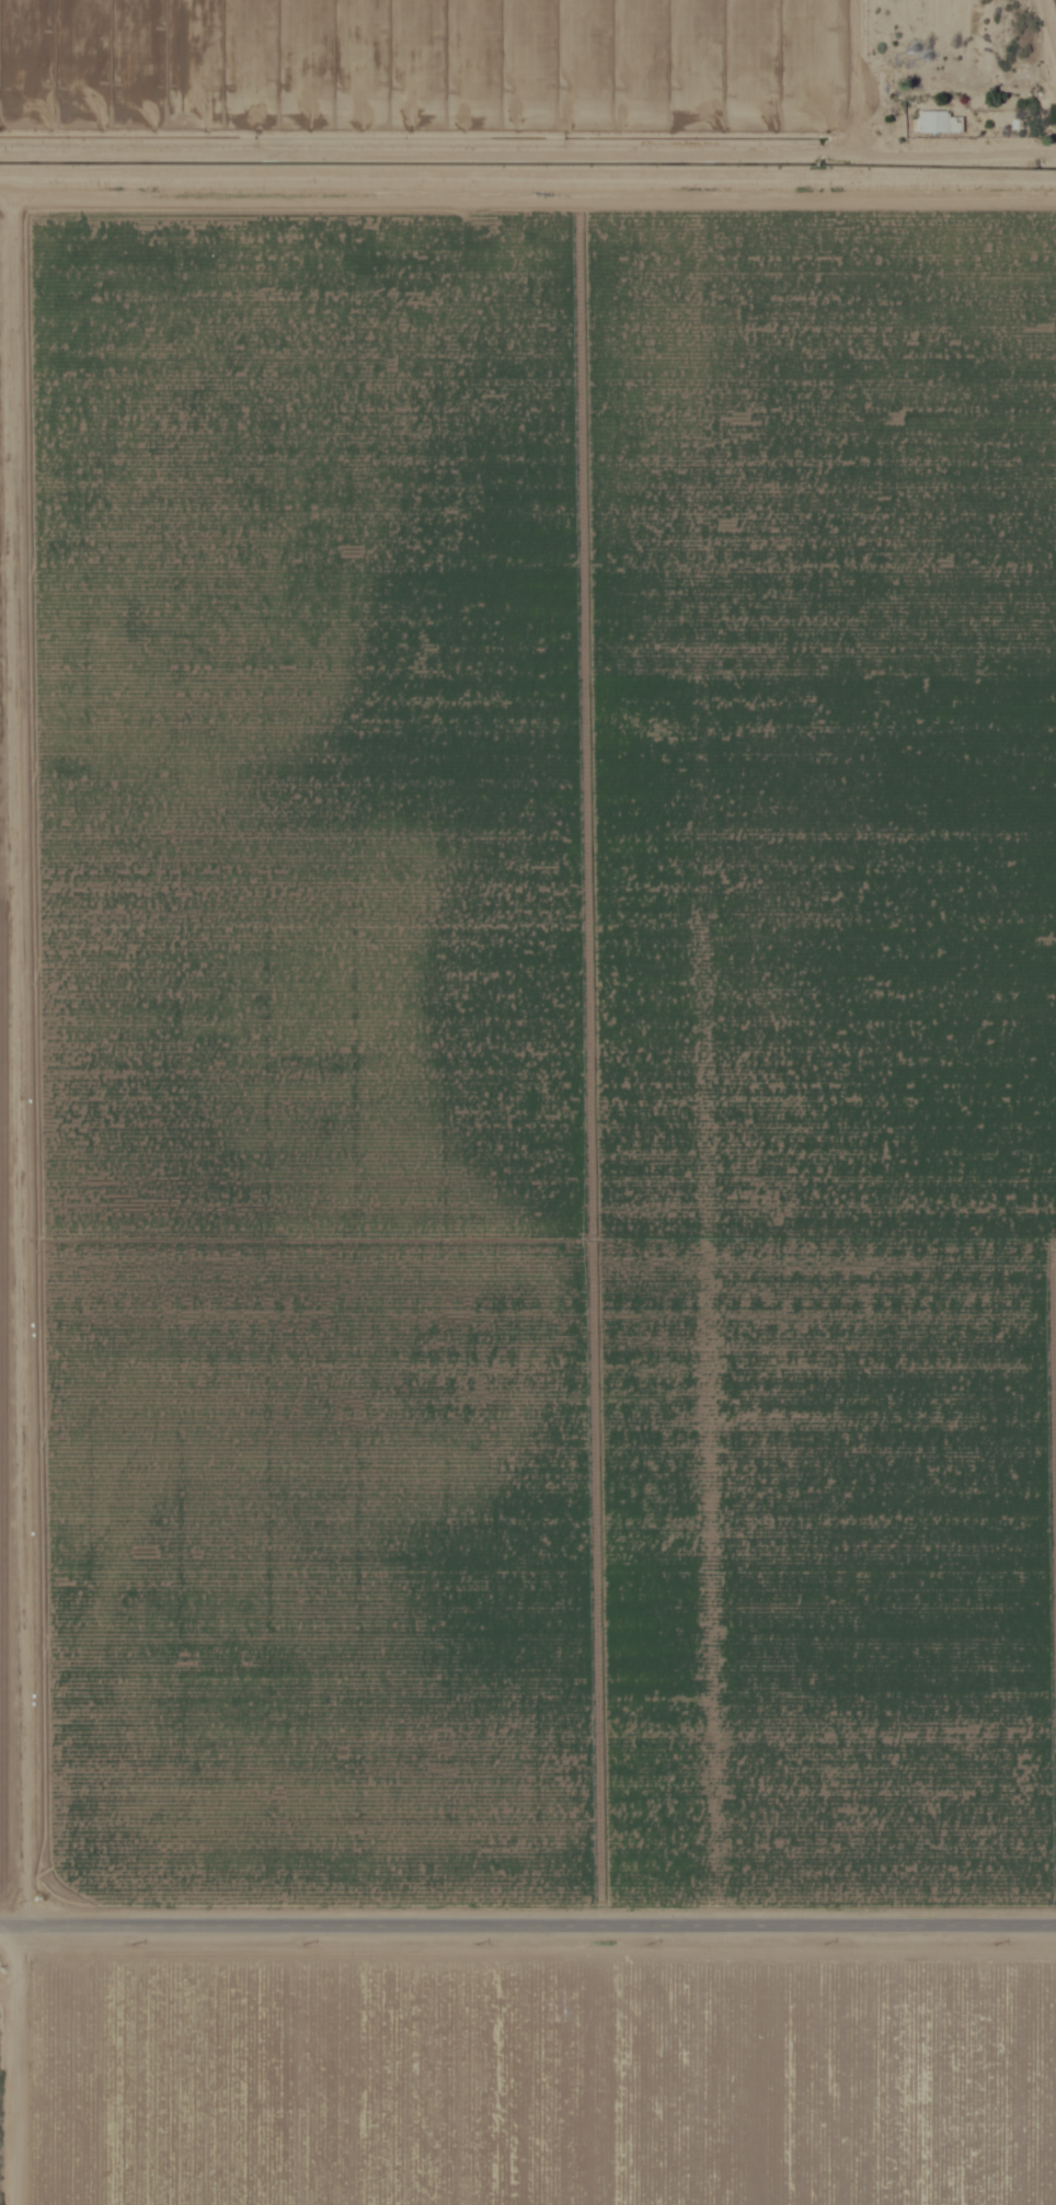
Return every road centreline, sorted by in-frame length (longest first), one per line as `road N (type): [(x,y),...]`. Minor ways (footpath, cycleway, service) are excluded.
road 1 (residential): [(1055,1926),(0,1924)]

